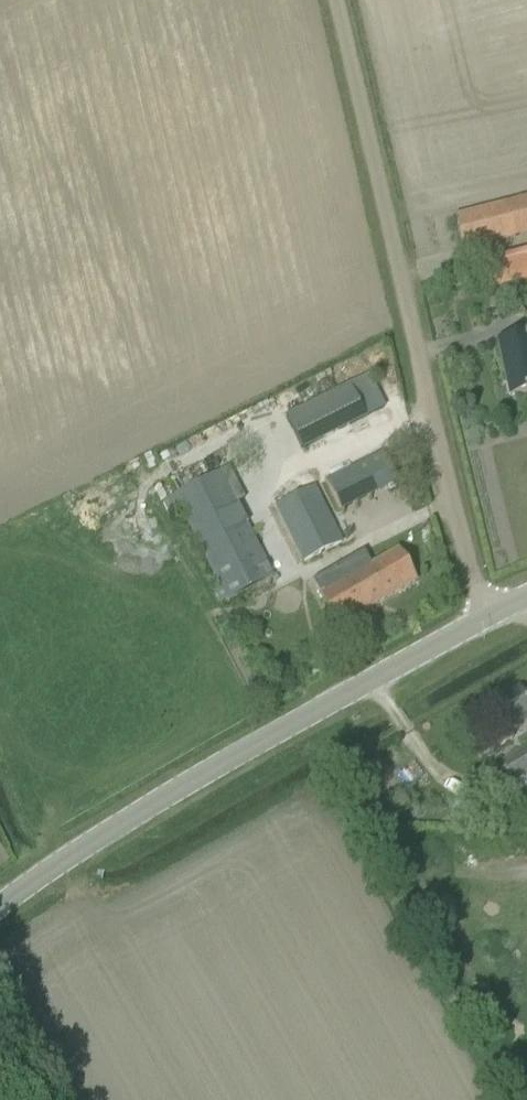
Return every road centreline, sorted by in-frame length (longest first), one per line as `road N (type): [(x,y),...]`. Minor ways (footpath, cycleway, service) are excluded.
road 1 (unclassified): [(479,626),(333,0)]
road 2 (unclassified): [(0,919),(241,757),(479,626)]

